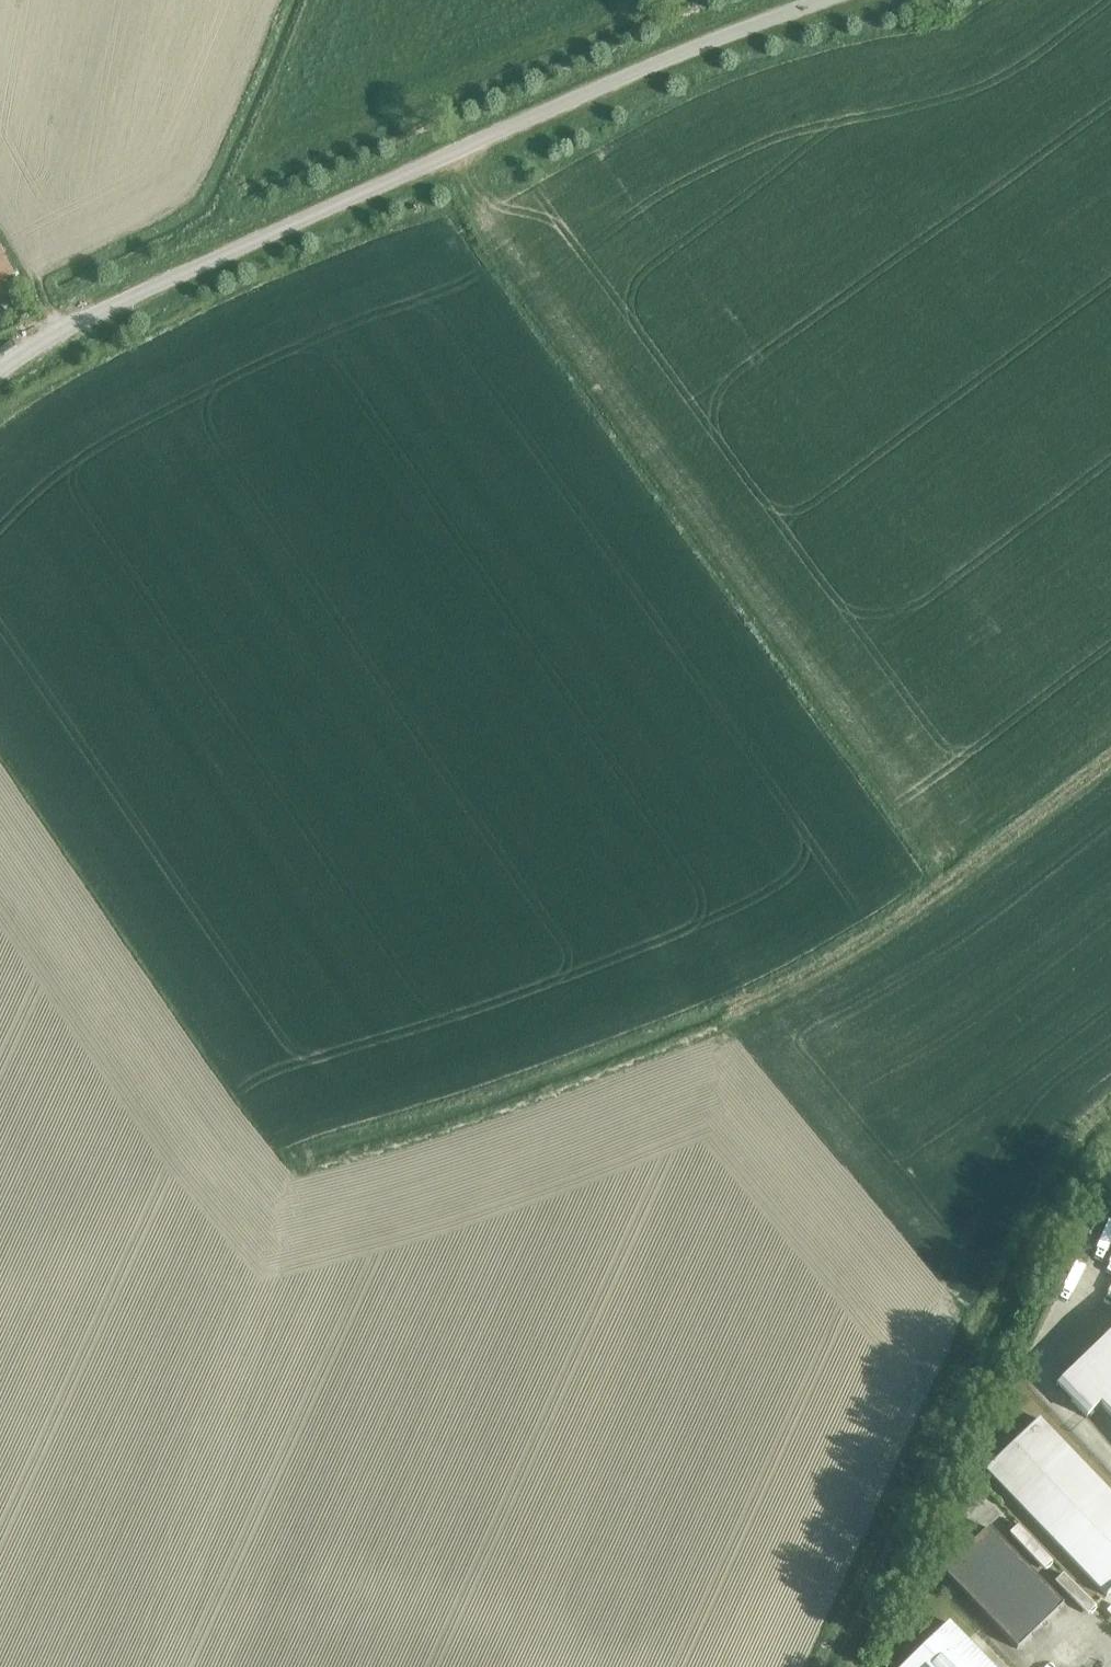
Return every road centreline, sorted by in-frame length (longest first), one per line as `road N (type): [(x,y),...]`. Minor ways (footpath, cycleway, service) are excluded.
road 1 (unclassified): [(0,366),(80,320),(396,174),(663,57),(824,0)]

